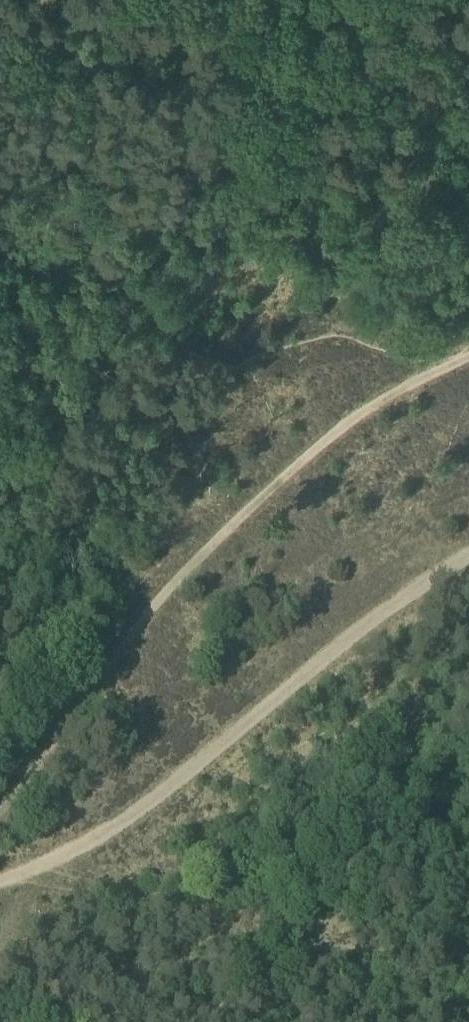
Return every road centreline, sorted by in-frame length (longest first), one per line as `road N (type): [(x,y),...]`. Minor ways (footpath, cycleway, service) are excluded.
road 1 (track): [(468,354),(384,396),(285,473),(0,790)]
road 2 (track): [(0,888),(136,817),(468,565)]

